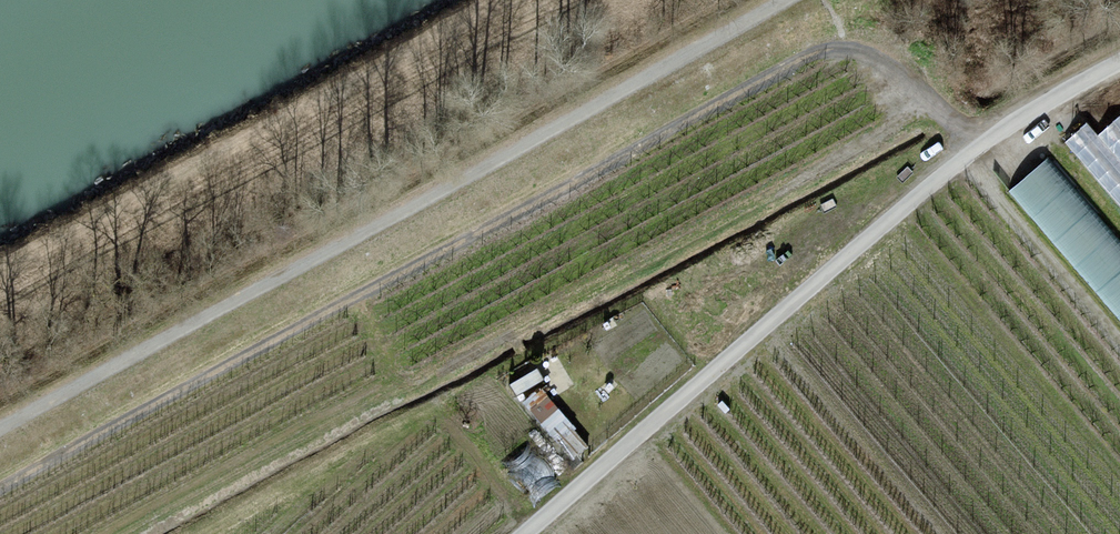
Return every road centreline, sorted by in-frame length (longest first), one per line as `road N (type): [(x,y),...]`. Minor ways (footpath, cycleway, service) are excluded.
road 1 (track): [(993,149),(860,51),(730,105),(0,505)]
road 2 (track): [(0,436),(810,0)]
road 3 (unclassified): [(538,533),(993,149),(1119,69)]

